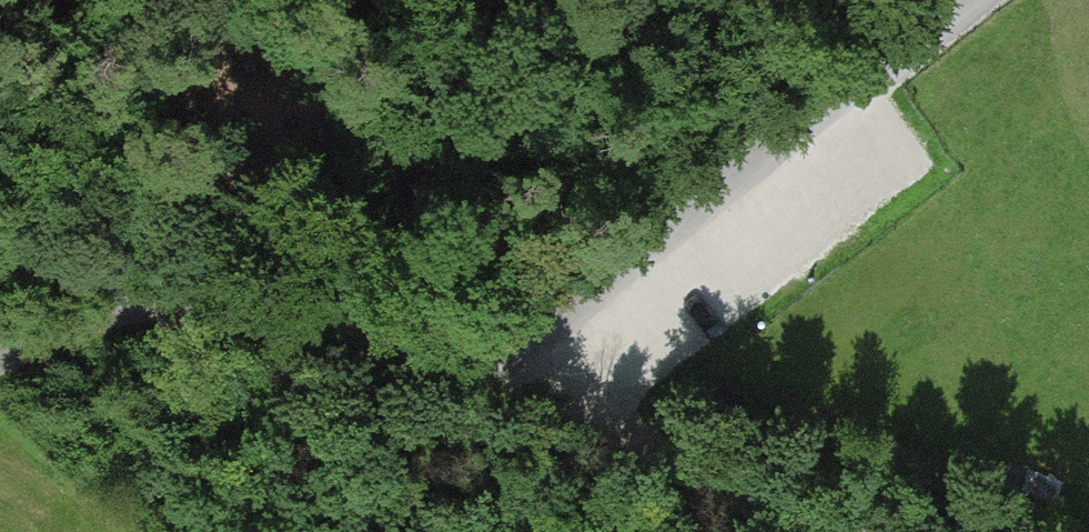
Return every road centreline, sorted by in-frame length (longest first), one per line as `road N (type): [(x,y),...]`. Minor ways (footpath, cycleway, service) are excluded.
road 1 (unclassified): [(492,361),(956,0)]
road 2 (track): [(210,166),(307,175),(395,163),(747,0)]
road 3 (track): [(825,531),(682,469),(492,361)]
road 4 (track): [(0,106),(210,166)]

